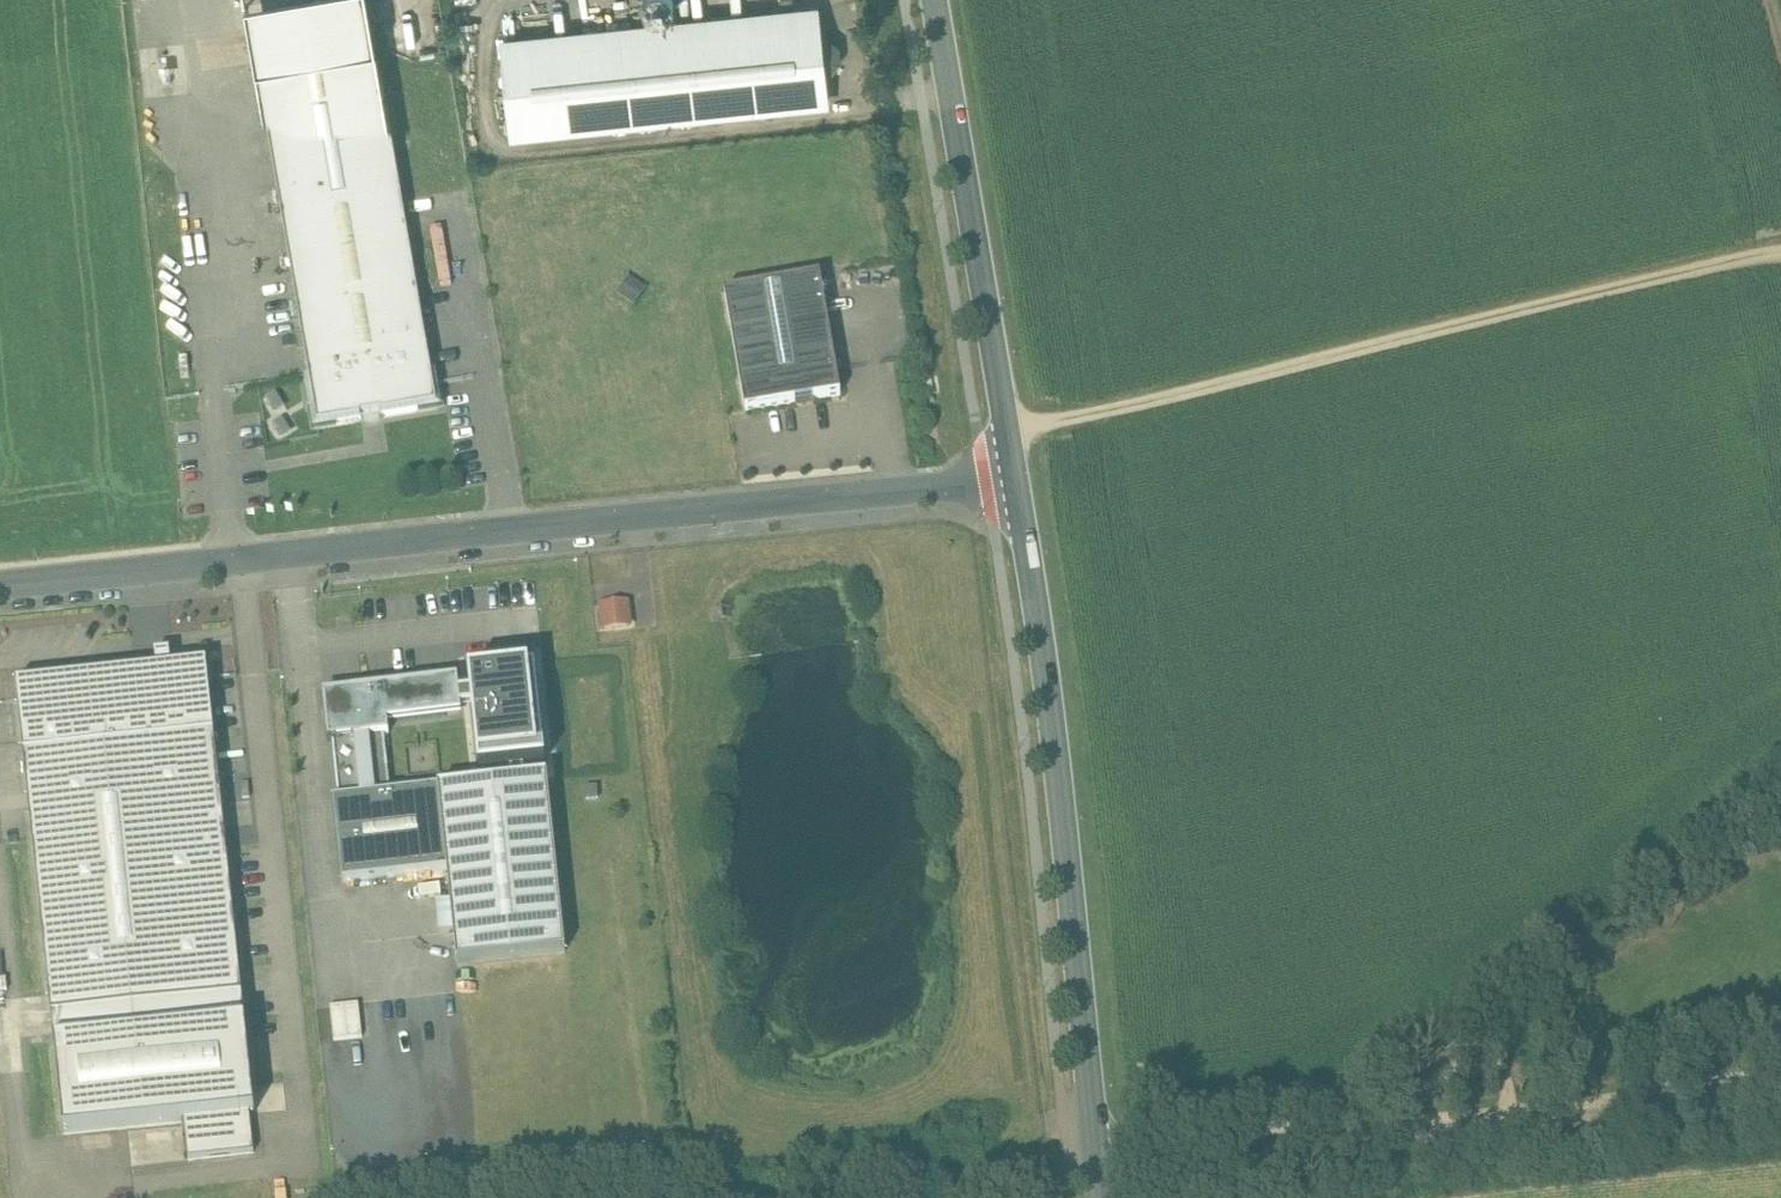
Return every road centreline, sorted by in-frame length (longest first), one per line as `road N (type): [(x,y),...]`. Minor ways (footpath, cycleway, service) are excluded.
road 1 (unclassified): [(0,586),(1018,480)]
road 2 (track): [(1010,437),(1780,252)]
road 3 (tertiary): [(1018,480),(1069,857),(1104,1197)]
road 4 (tertiary): [(941,0),(1018,480)]

